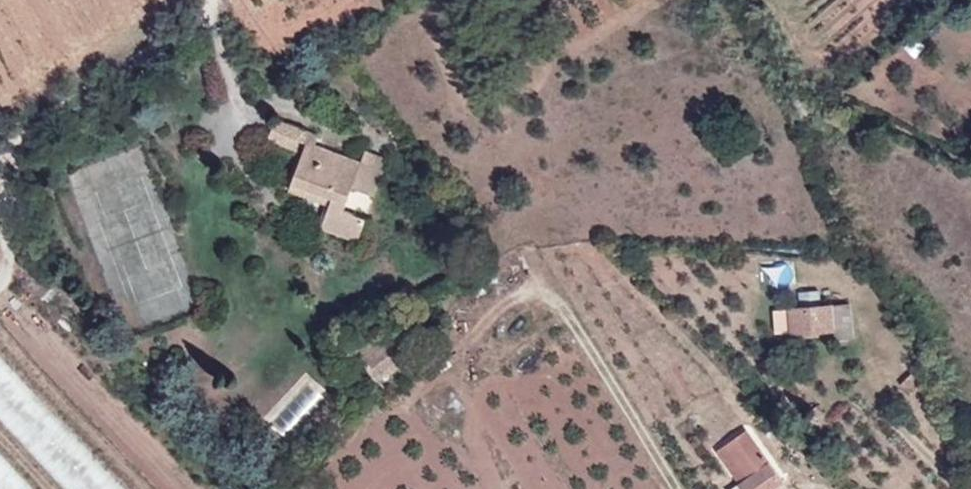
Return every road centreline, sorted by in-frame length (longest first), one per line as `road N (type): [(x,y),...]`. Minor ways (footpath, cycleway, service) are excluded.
road 1 (track): [(675,488),(558,297),(489,319)]
road 2 (residential): [(209,0),(205,57),(182,92),(0,167)]

